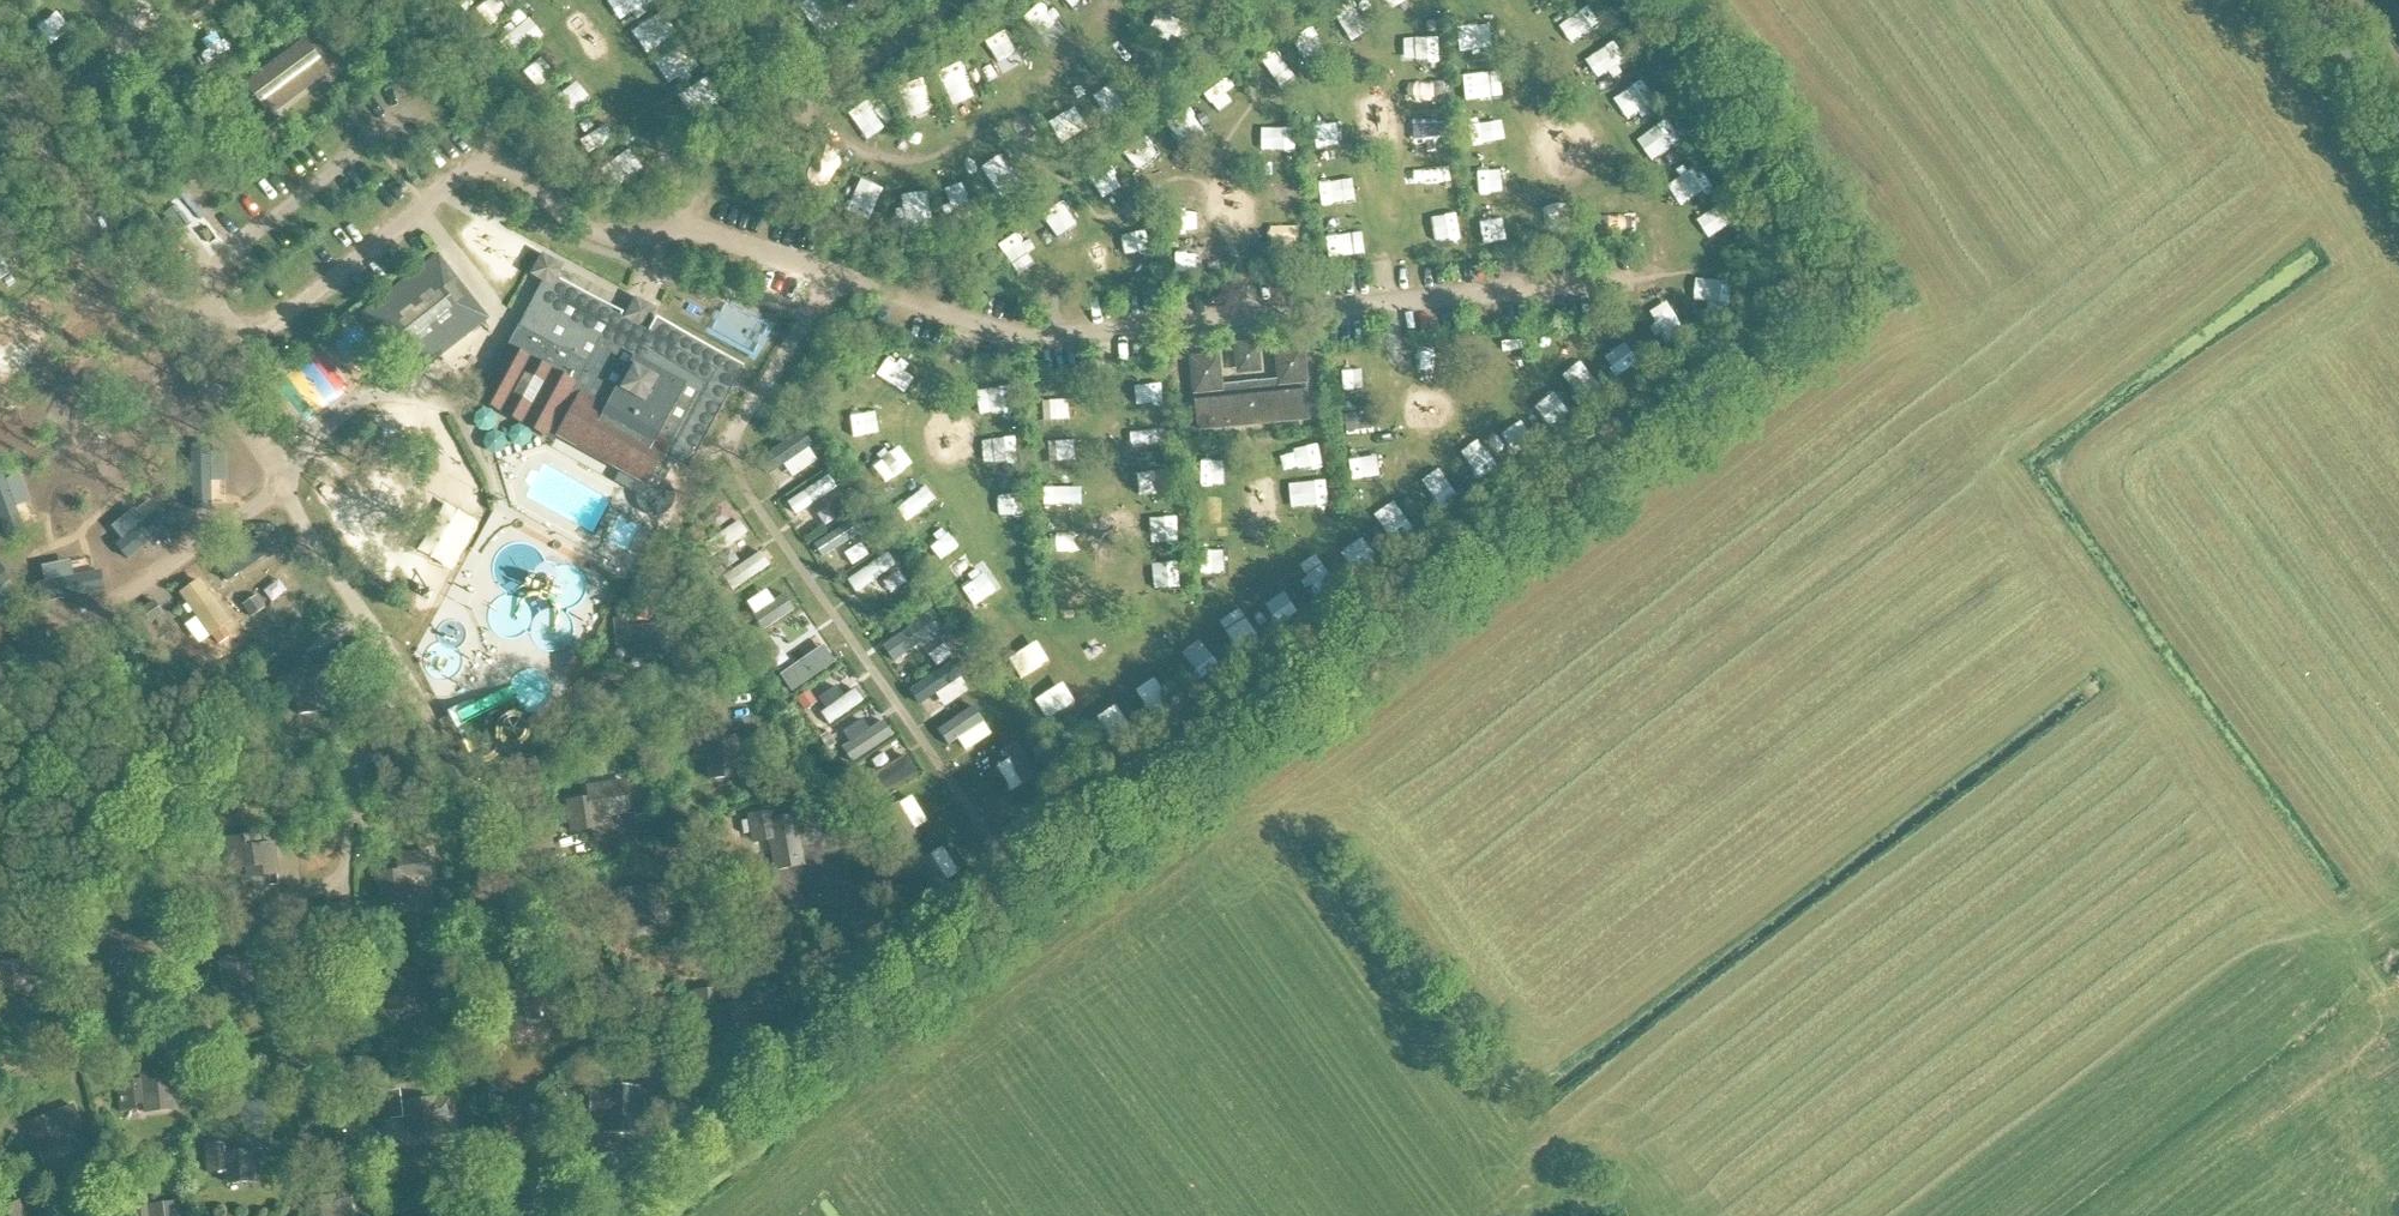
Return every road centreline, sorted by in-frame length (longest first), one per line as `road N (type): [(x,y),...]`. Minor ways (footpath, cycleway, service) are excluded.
road 1 (unclassified): [(2398,127),(2305,0)]

